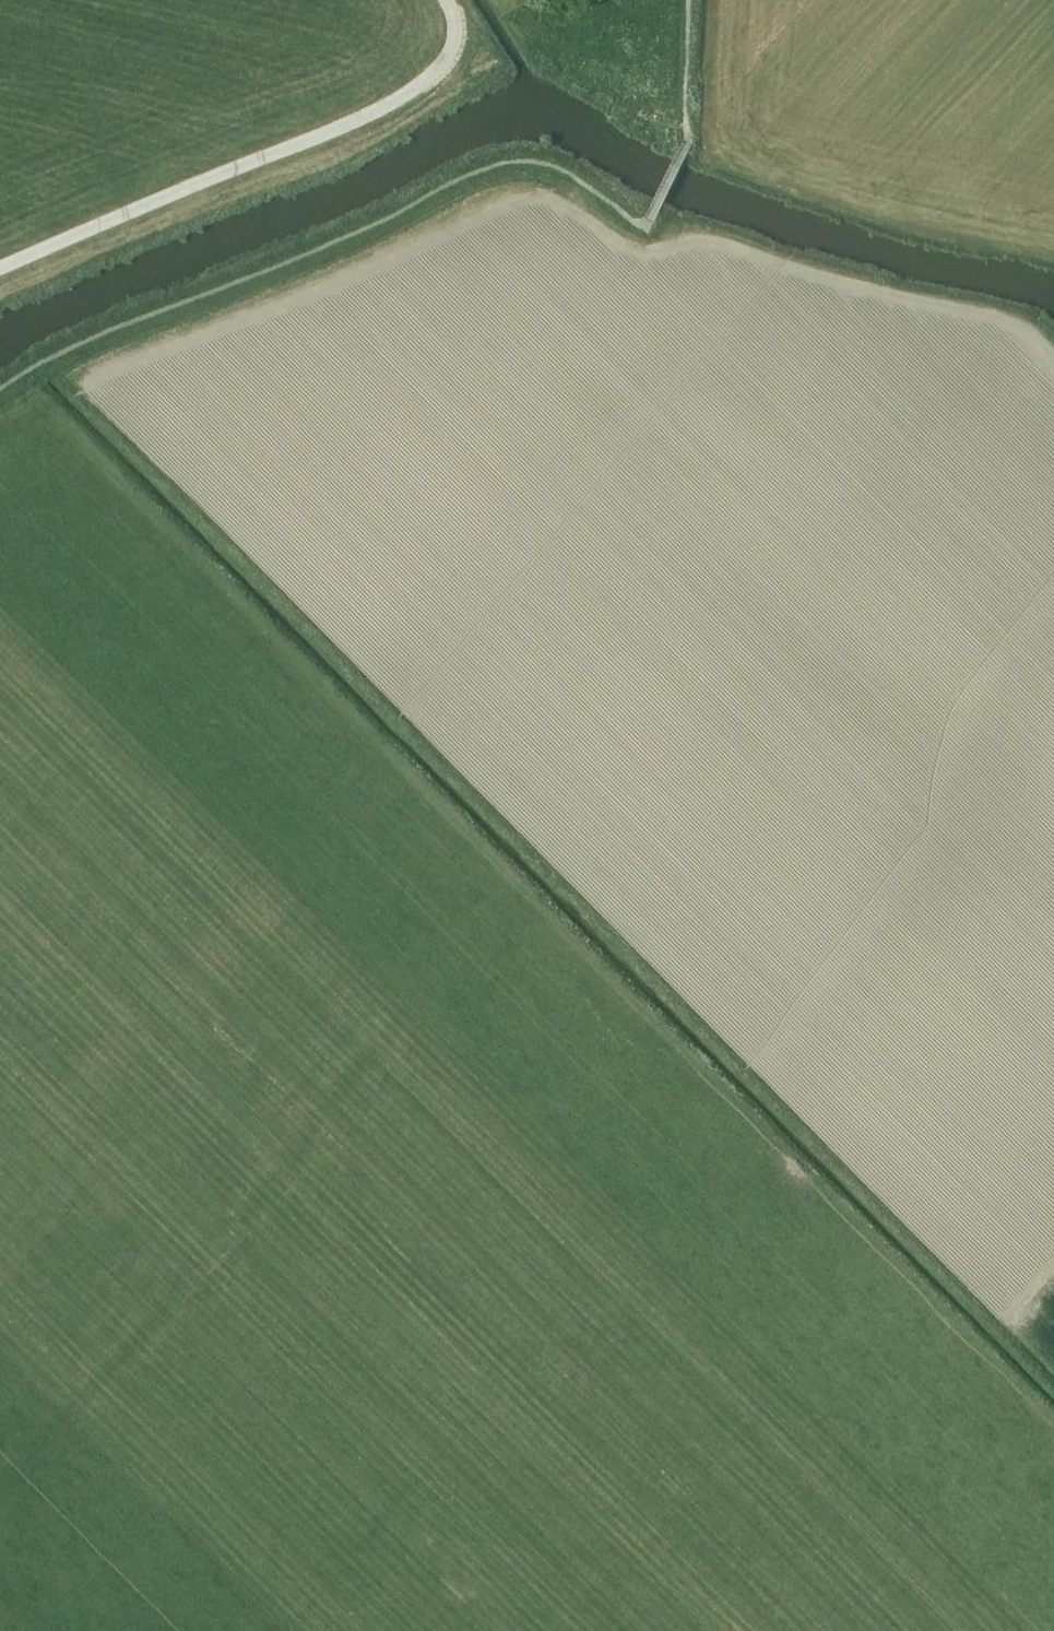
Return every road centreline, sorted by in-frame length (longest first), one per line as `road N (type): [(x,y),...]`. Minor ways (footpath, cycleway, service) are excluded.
road 1 (track): [(442,0),(456,22),(442,68),(349,126),(0,269)]

